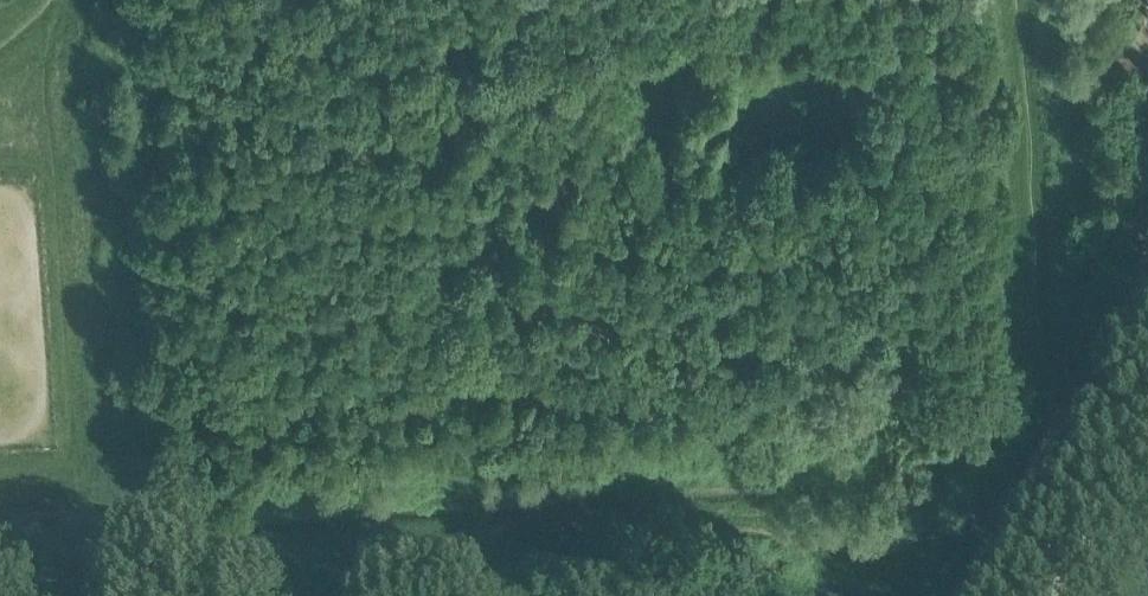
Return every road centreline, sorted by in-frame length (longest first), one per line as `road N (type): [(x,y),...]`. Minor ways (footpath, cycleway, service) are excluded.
road 1 (track): [(1115,450),(1048,387),(1029,0)]

